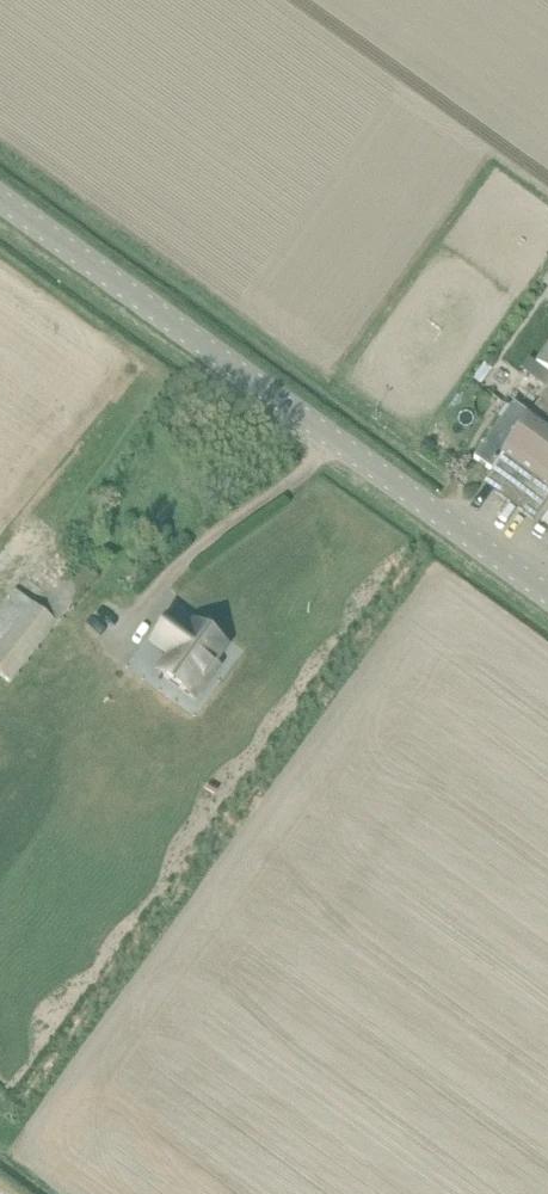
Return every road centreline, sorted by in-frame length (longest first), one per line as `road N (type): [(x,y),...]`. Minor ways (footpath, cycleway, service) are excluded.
road 1 (tertiary): [(547,595),(0,199)]

